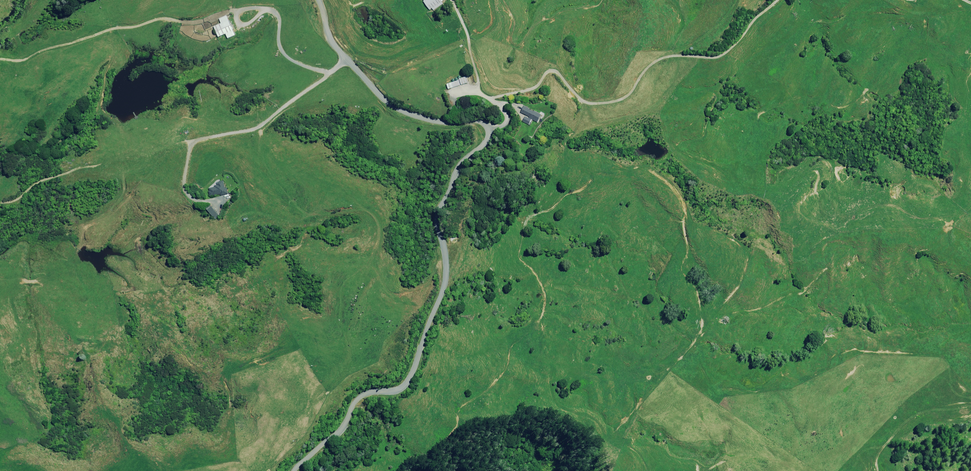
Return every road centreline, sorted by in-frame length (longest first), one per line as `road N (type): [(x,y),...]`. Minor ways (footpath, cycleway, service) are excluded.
road 1 (unclassified): [(294,470),(342,432),(355,403),(394,398),(408,383),(445,261),(439,217),(455,174),(487,141),(488,126),(384,102),(333,42),(315,0)]
road 2 (track): [(407,470),(444,443),(457,417),(521,349),(537,296),(533,239),(572,175),(587,123),(626,98),(654,63),(723,42),(771,0)]

